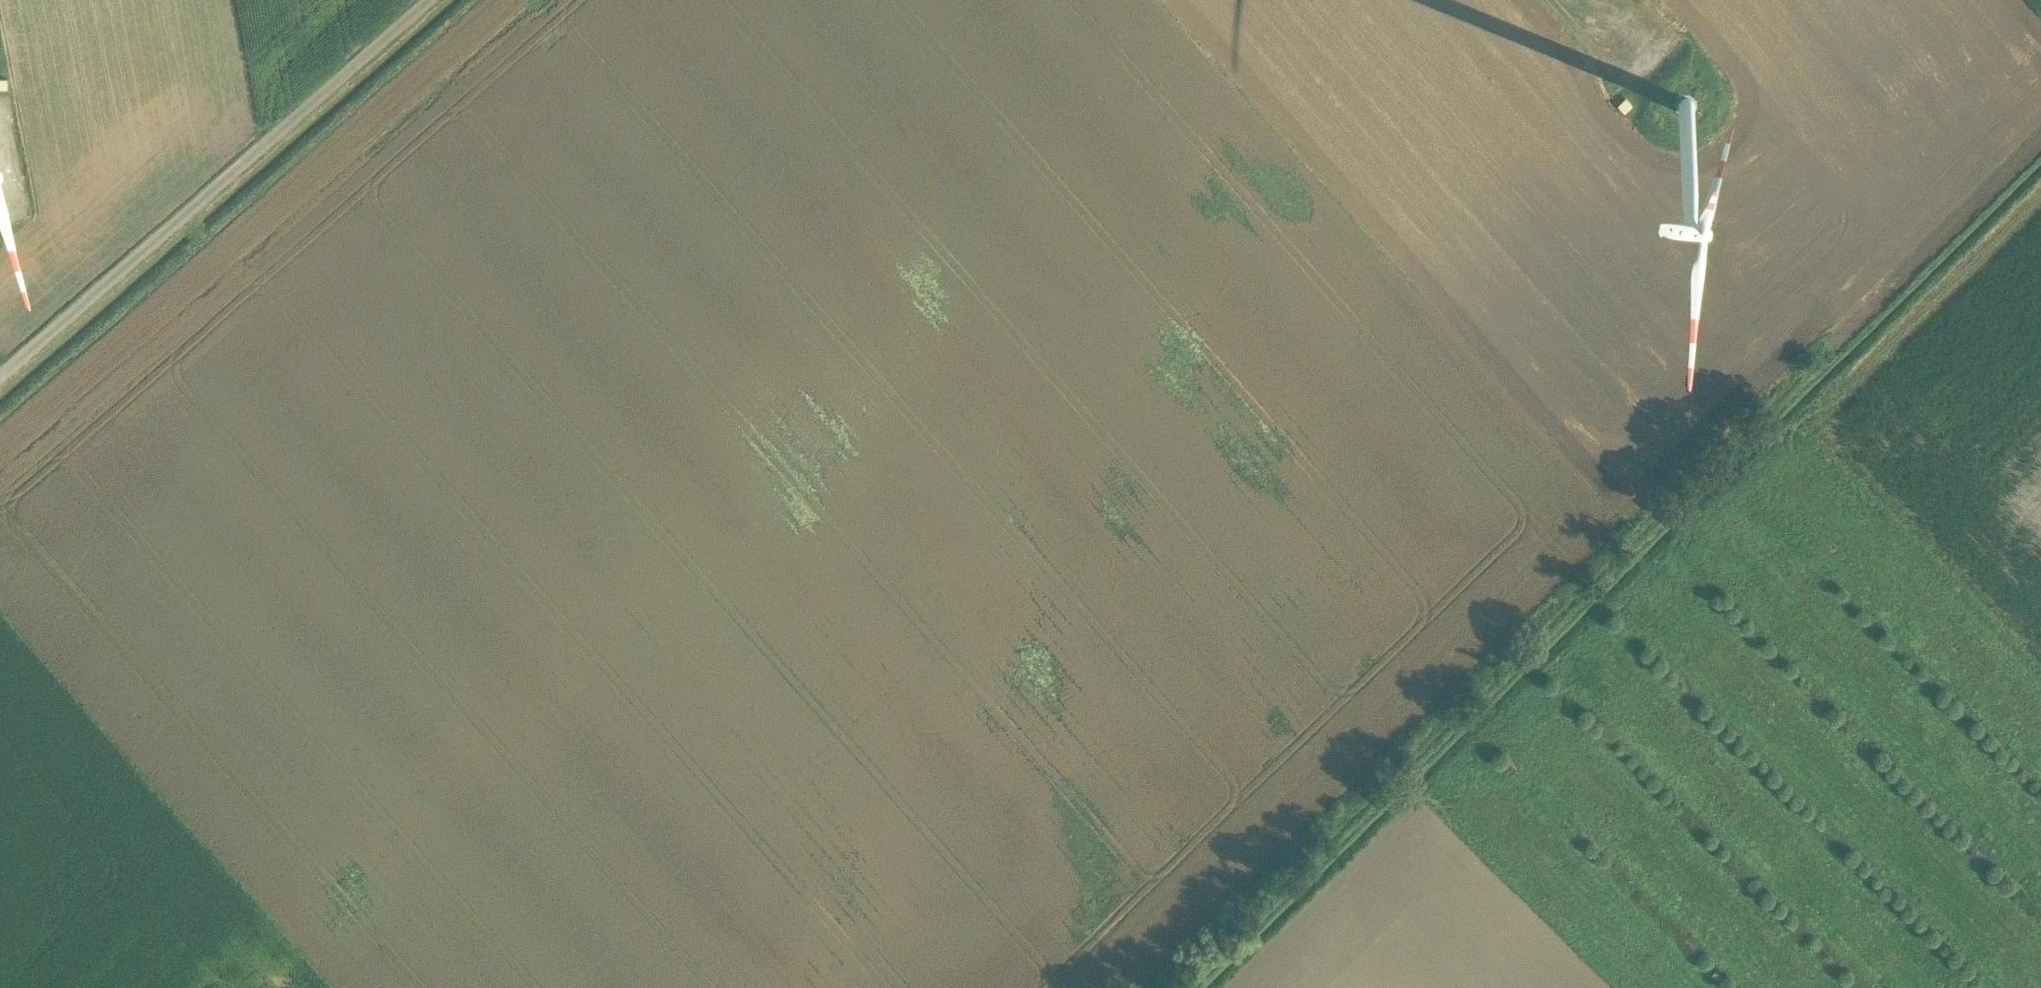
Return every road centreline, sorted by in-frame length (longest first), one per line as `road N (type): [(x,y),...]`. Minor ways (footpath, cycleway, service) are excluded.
road 1 (track): [(428,0),(0,371)]

